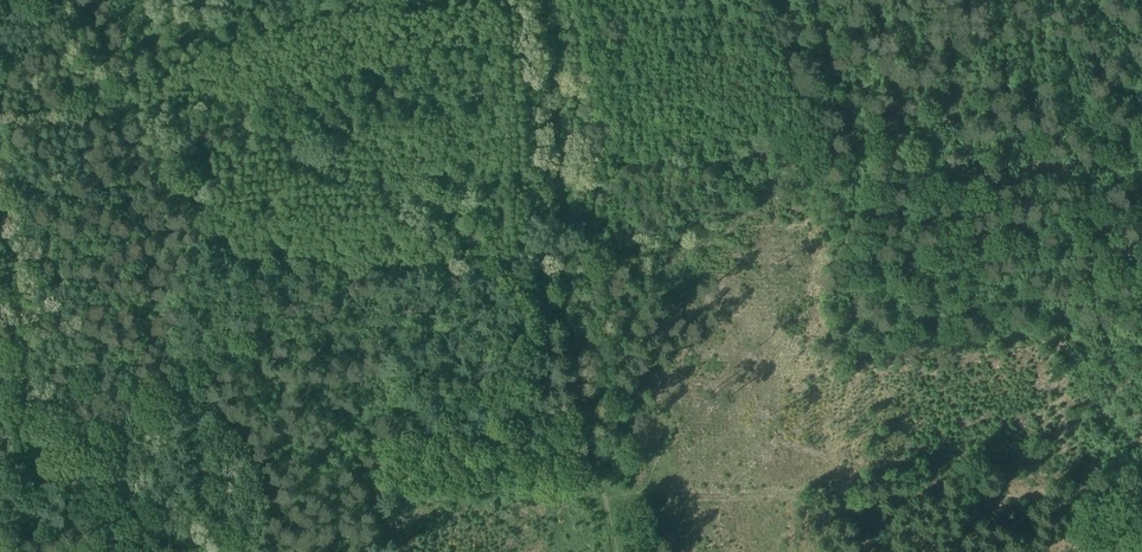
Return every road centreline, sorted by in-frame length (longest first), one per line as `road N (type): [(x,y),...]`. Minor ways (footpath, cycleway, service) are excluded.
road 1 (track): [(548,0),(569,340),(617,551)]
road 2 (track): [(57,457),(38,394),(0,161)]

